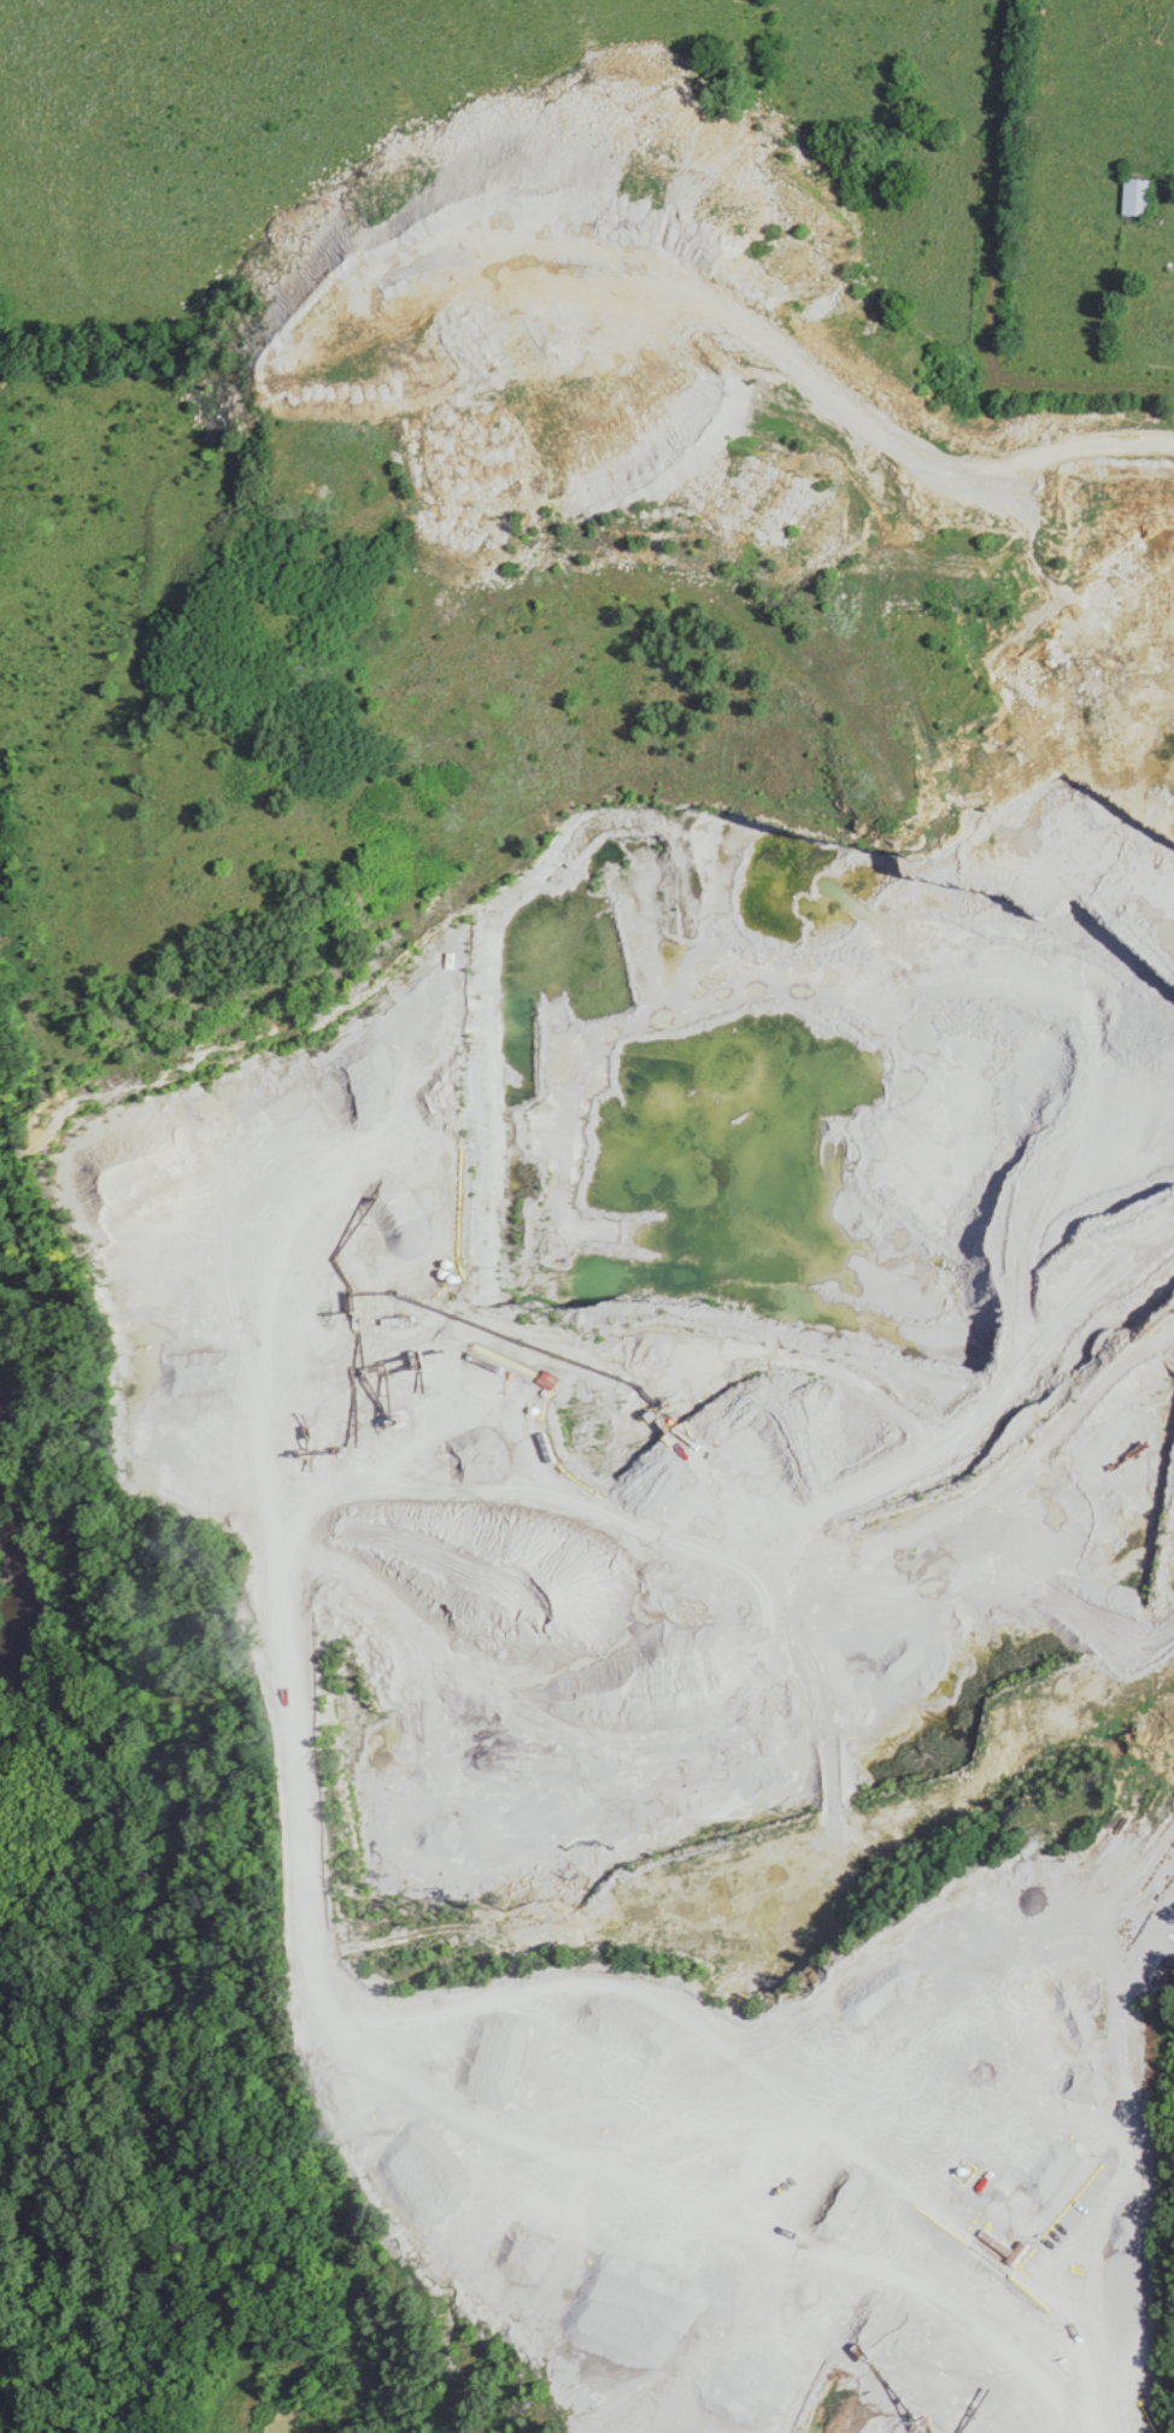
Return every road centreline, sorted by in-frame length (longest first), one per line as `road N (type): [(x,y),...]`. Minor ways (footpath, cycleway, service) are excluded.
road 1 (residential): [(1133,2432),(1129,2156),(992,522),(991,386)]
road 2 (residential): [(991,386),(1007,0)]
road 3 (residential): [(1173,396),(991,386)]

